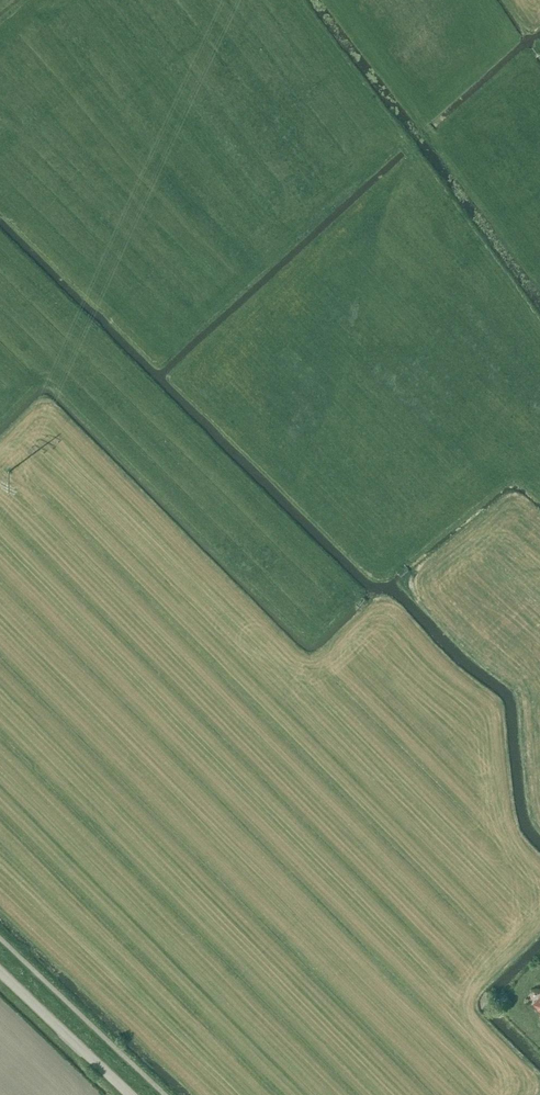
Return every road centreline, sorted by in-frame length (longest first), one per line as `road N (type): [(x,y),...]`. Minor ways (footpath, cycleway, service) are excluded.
road 1 (tertiary): [(0,972),(129,1094)]

